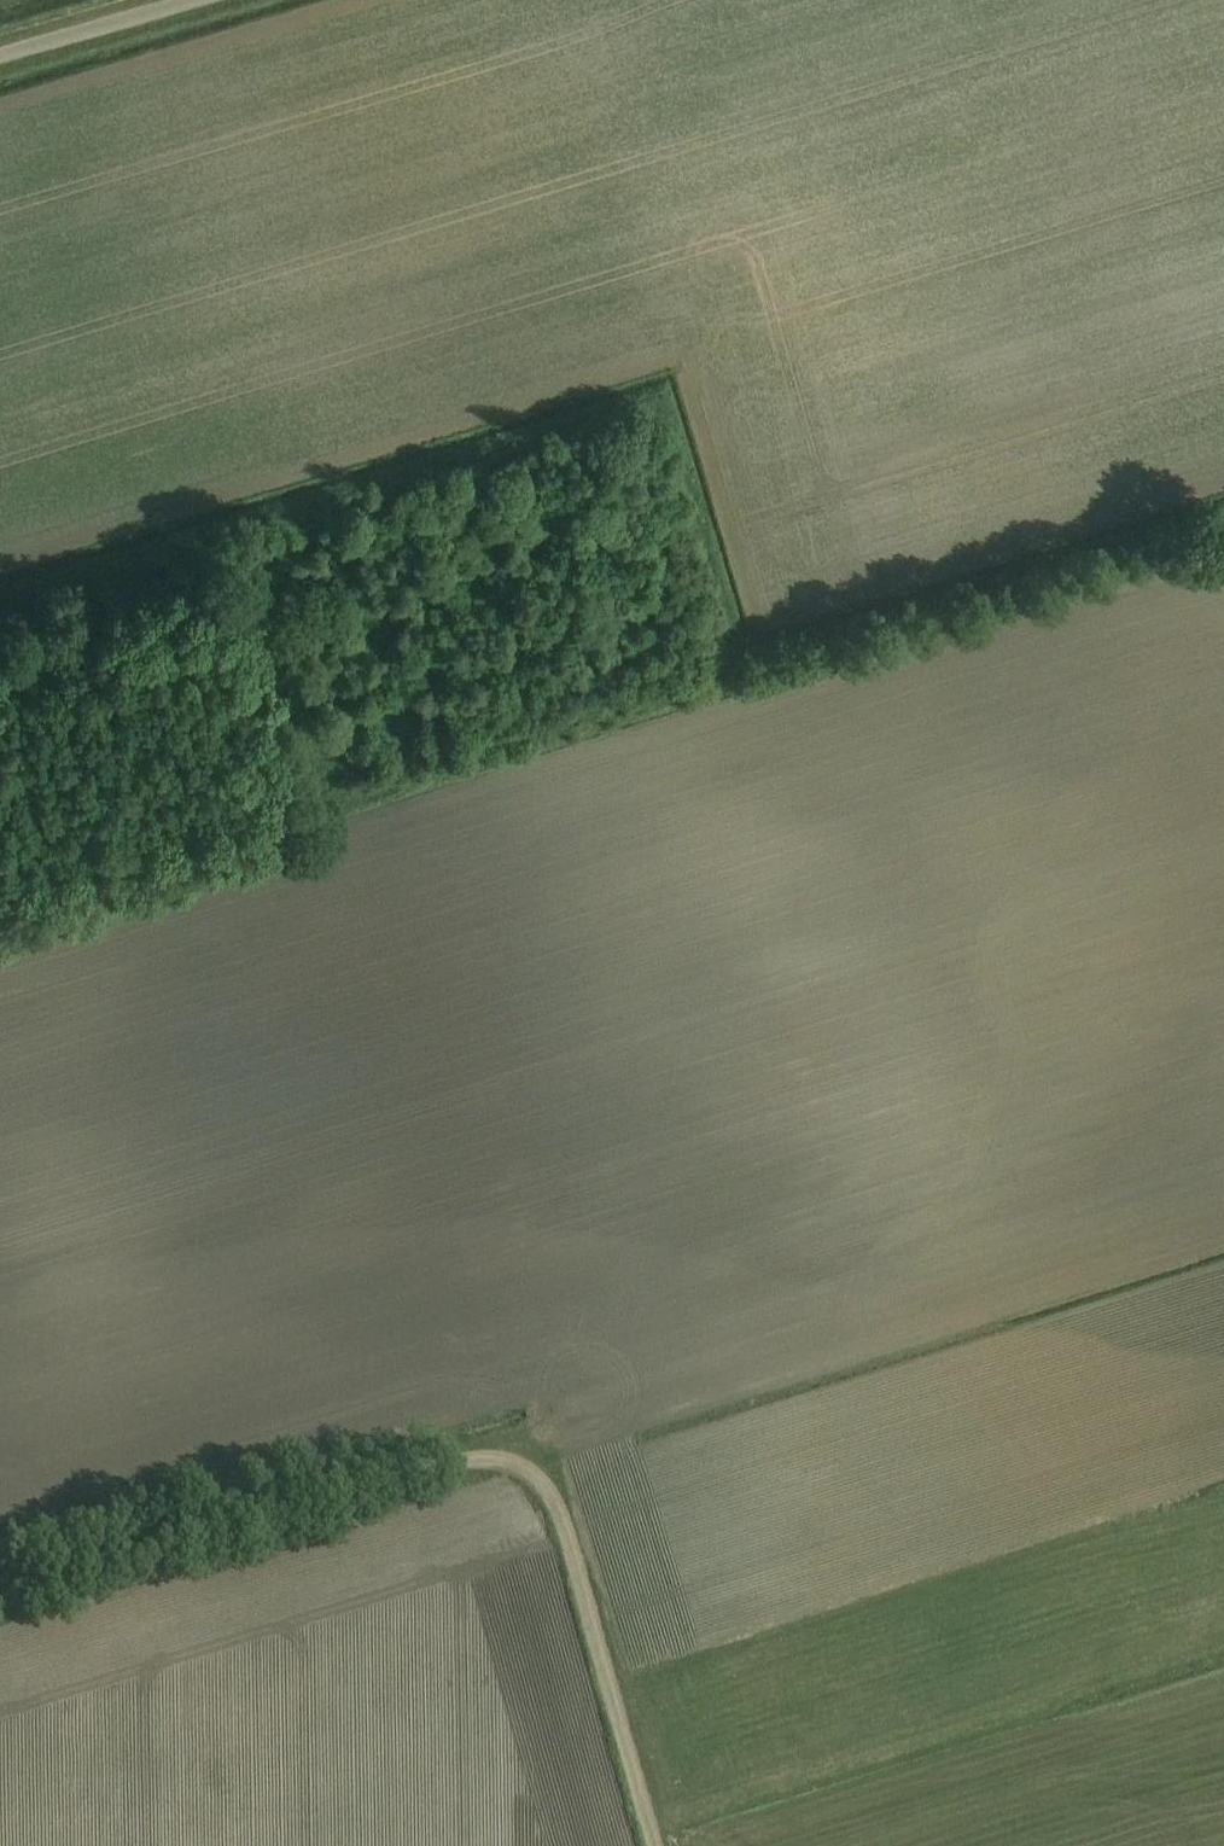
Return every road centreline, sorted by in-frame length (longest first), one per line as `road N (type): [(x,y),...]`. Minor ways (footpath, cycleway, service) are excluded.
road 1 (track): [(655,1845),(565,1530),(545,1485),(526,1468),(466,1462),(0,1602)]
road 2 (unclassified): [(0,57),(192,0)]

